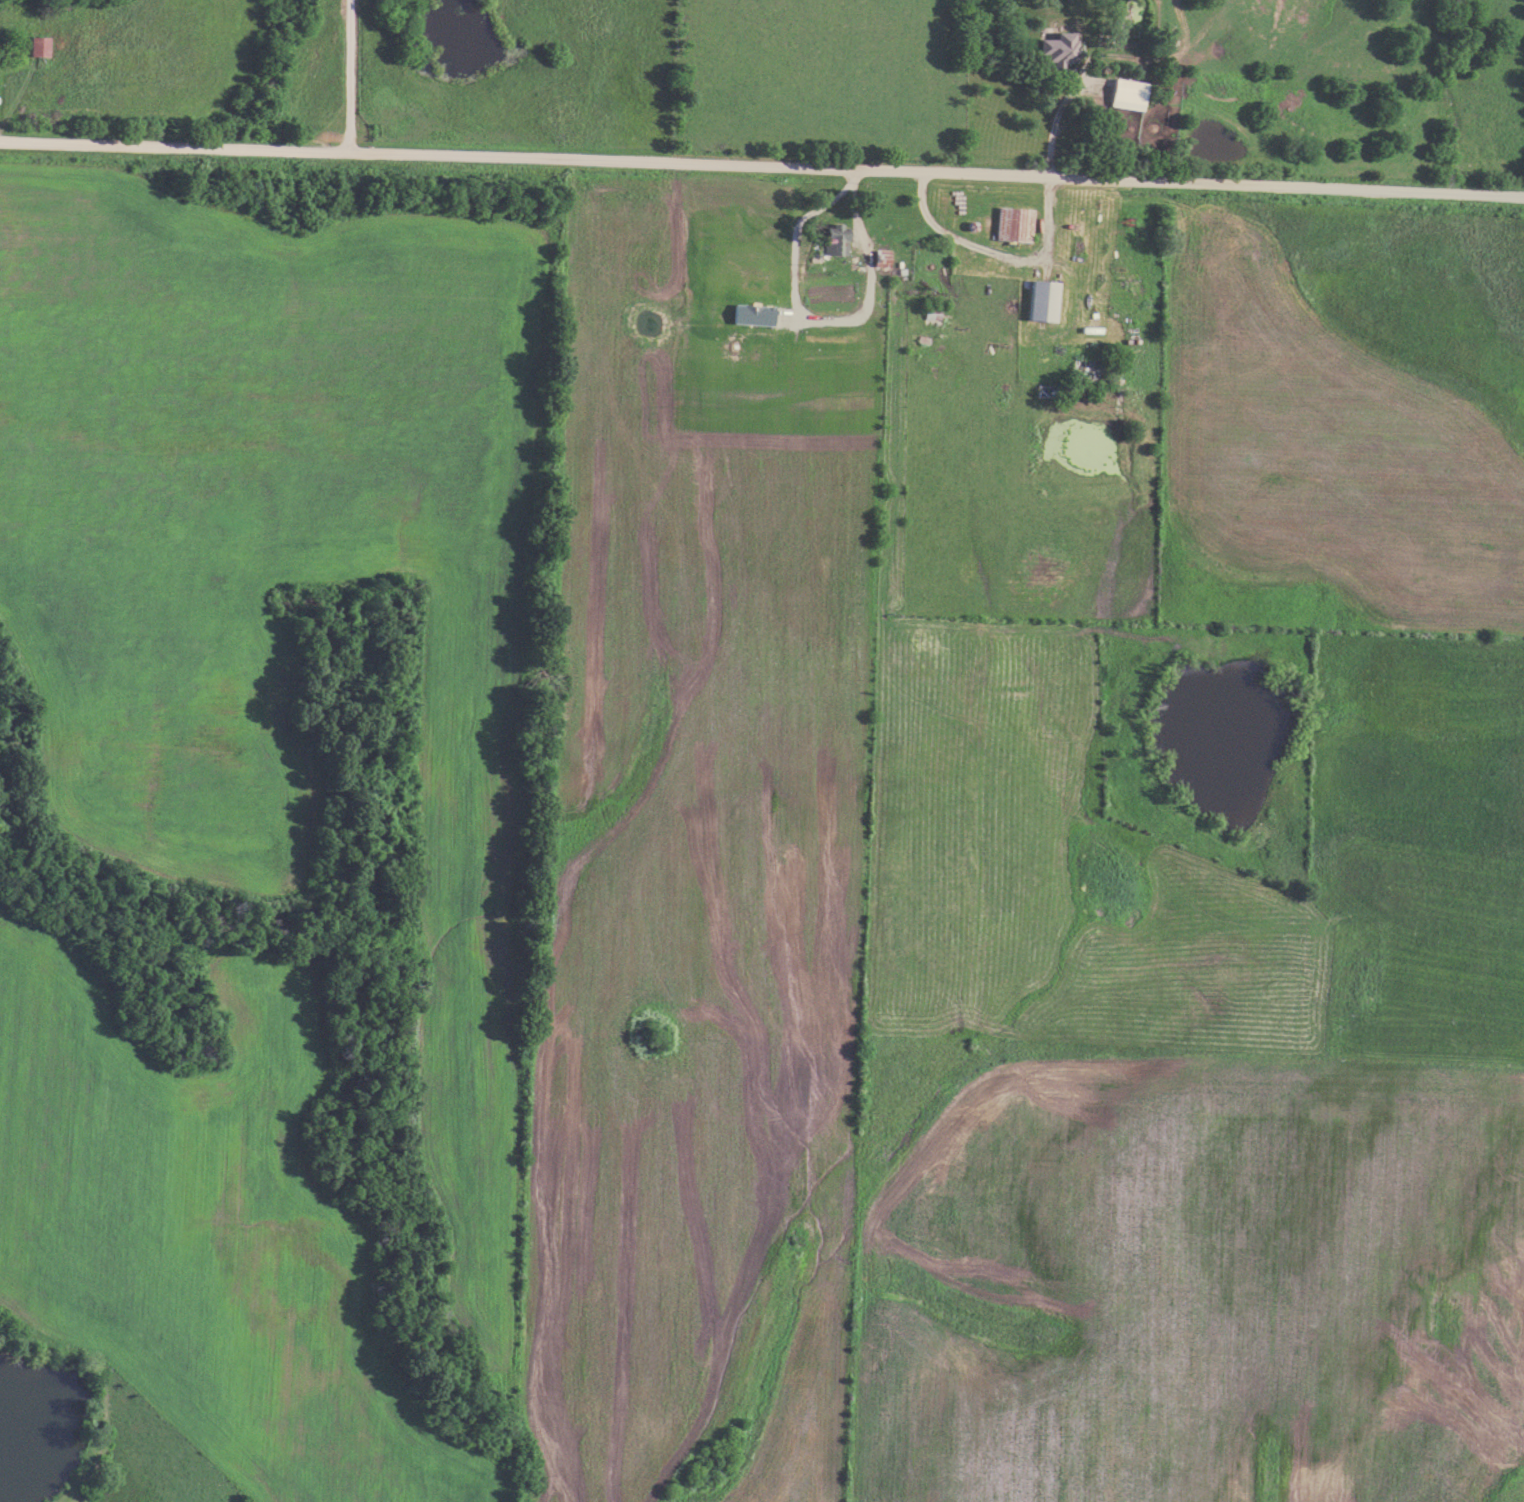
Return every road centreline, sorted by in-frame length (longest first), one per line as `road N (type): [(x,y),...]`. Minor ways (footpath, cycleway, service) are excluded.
road 1 (residential): [(1523,200),(1245,180),(0,138)]
road 2 (residential): [(350,153),(355,0)]

